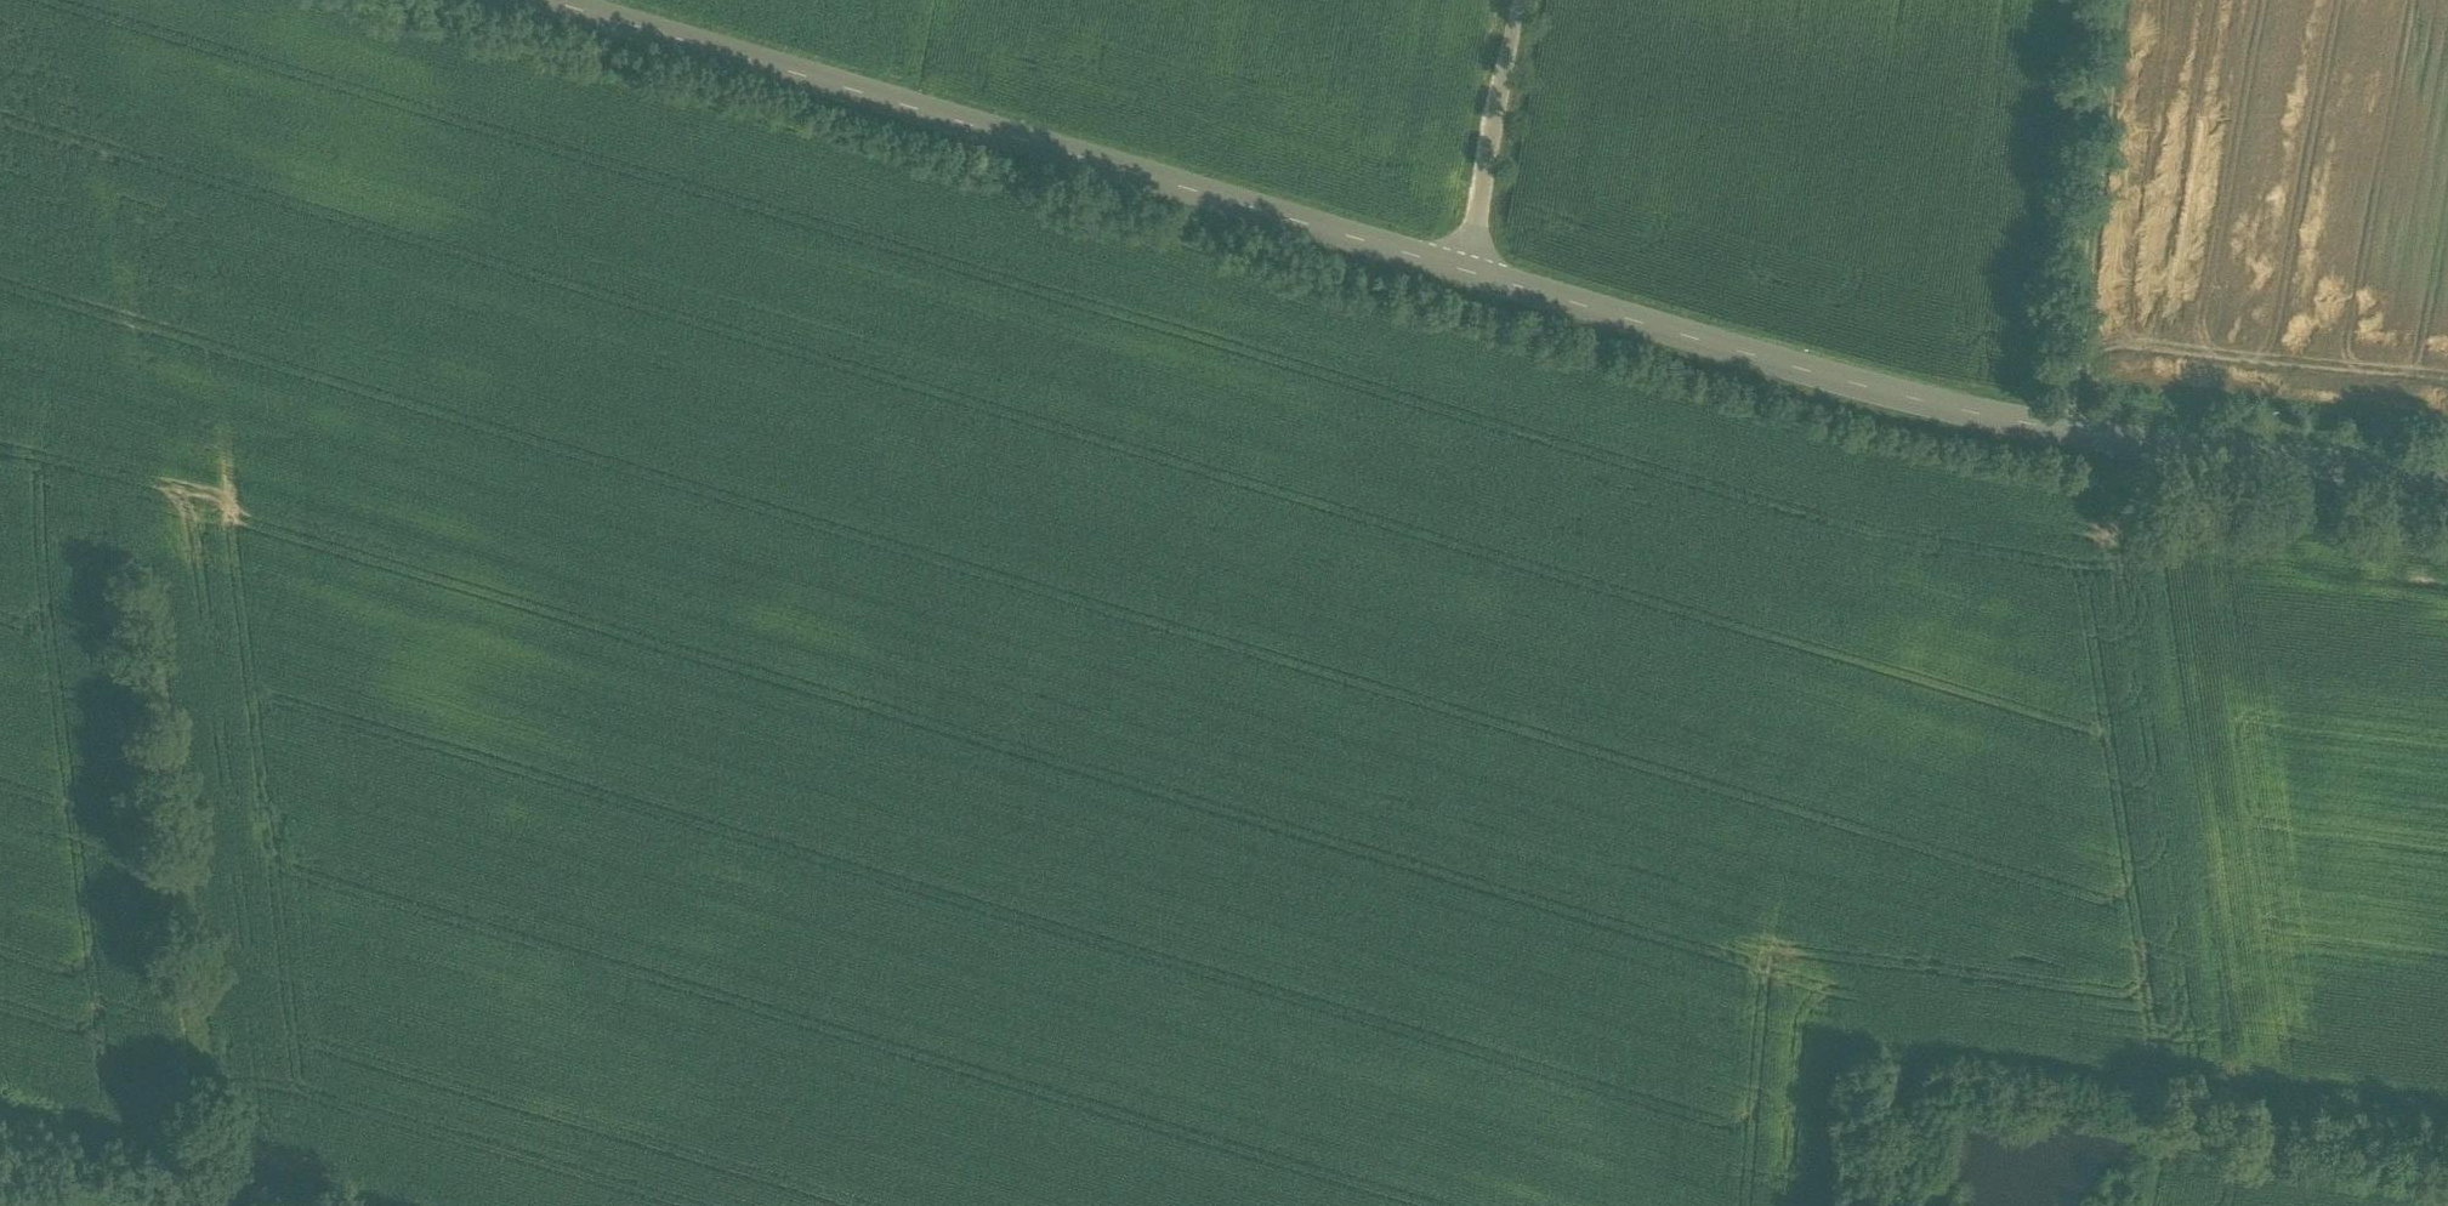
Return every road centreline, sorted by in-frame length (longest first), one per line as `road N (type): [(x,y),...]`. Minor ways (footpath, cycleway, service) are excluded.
road 1 (tertiary): [(2447,479),(2022,421),(1879,389),(1464,269)]
road 2 (tertiary): [(1464,269),(549,0)]
road 3 (unclassified): [(1513,0),(1464,269)]

